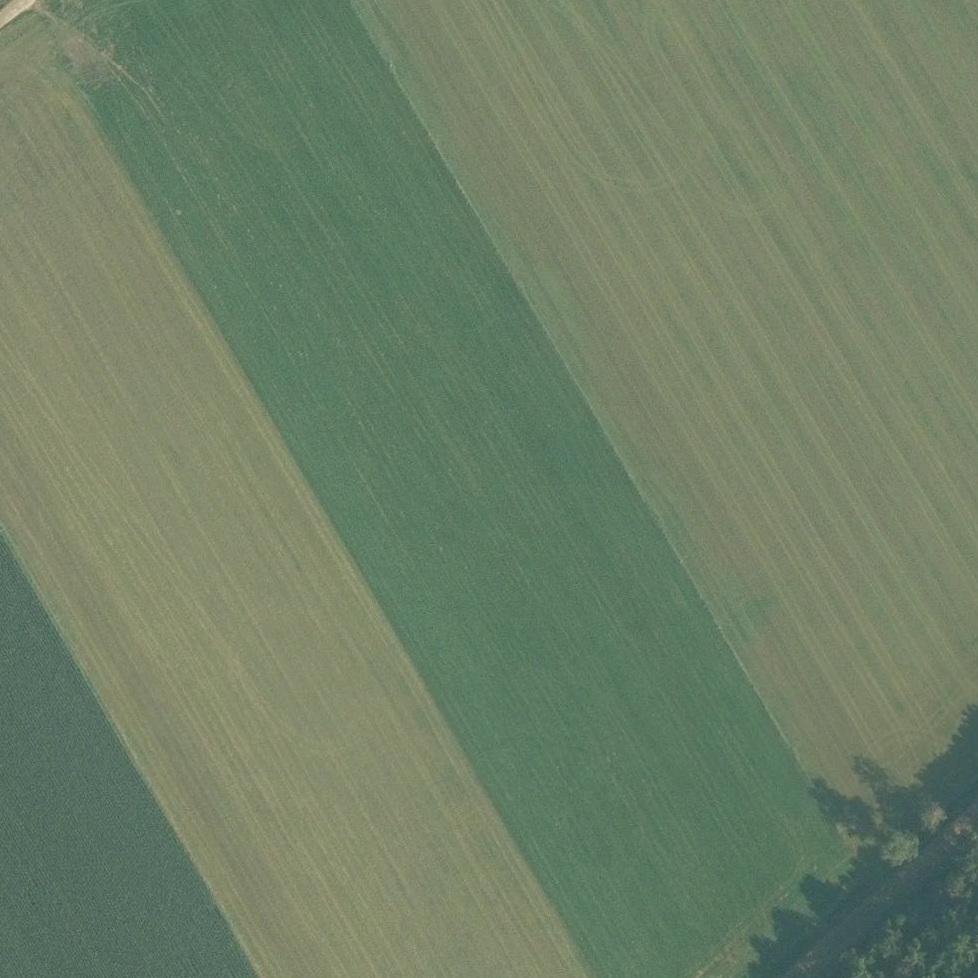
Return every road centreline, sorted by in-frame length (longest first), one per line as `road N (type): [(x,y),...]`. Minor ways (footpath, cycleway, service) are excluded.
road 1 (track): [(977,806),(790,977)]

